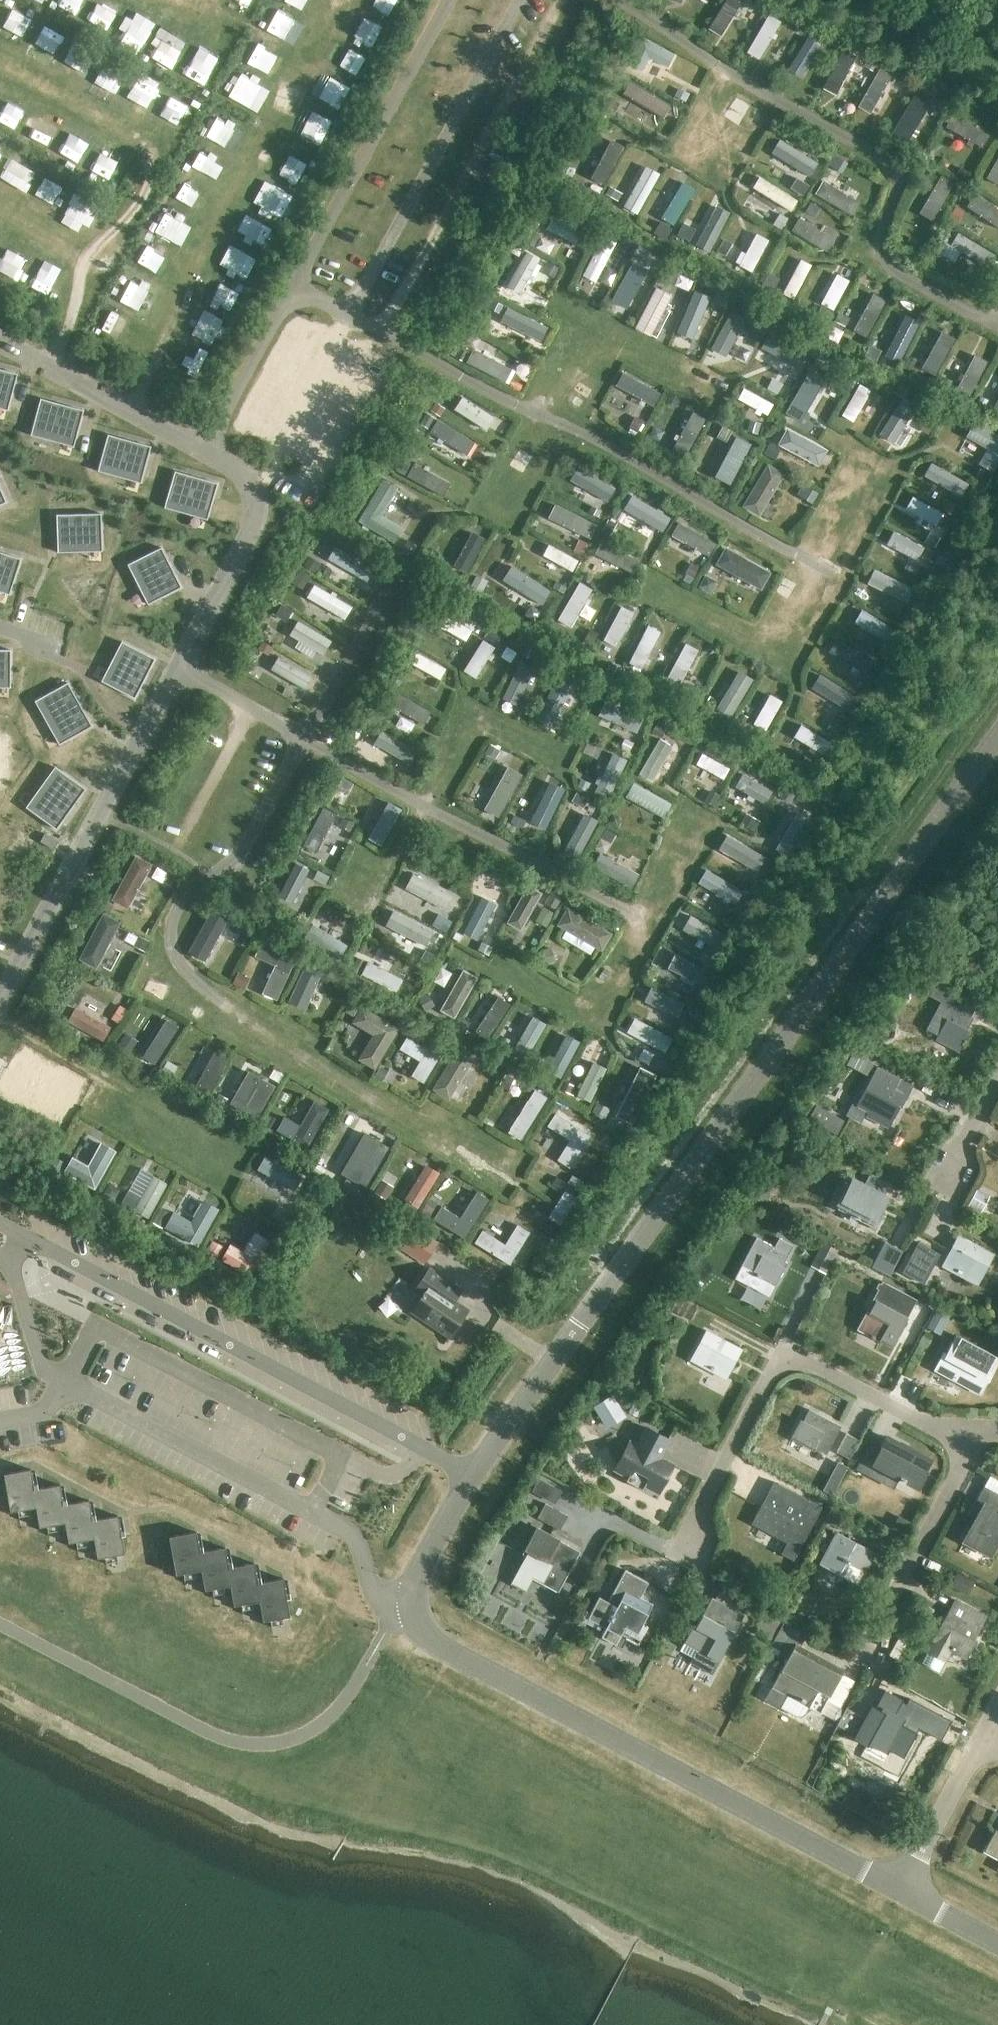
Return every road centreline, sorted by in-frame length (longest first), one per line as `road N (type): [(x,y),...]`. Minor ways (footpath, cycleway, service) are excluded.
road 1 (unclassified): [(415,1613),(415,1580),(473,1475),(997,738)]
road 2 (unclassified): [(0,1253),(8,1256),(42,1368),(358,1539),(367,1584),(415,1613)]
road 3 (unclassified): [(901,1889),(438,1645),(415,1613)]
road 4 (track): [(375,587),(295,741),(615,903)]
road 5 (track): [(240,1003),(179,956),(176,932),(183,902),(230,861),(295,741),(178,666)]
road 6 (residential): [(681,1554),(768,1377),(789,1363),(814,1365),(966,1441)]
road 7 (residential): [(870,1646),(963,1463),(966,1441)]

